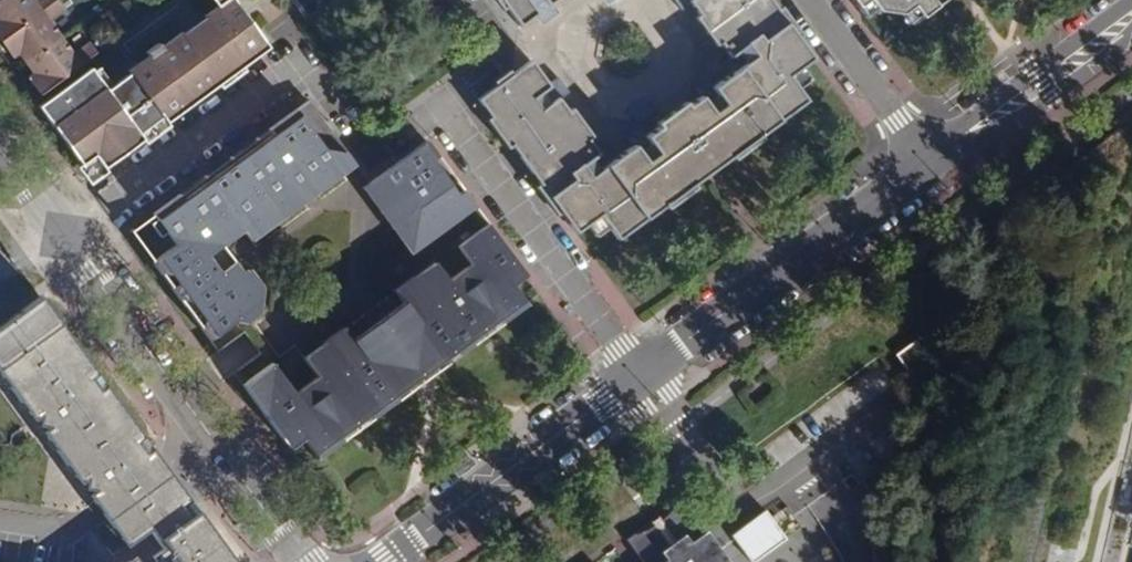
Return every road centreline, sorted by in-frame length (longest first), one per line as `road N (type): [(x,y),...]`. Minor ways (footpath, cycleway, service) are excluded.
road 1 (residential): [(65,231),(298,60),(352,134),(386,139),(434,105)]
road 2 (residential): [(309,561),(65,231)]
road 3 (residential): [(928,161),(640,374)]
road 4 (residential): [(434,105),(640,374)]
road 5 (residential): [(640,374),(388,561)]
road 6 (residential): [(1131,18),(928,161)]
road 7 (residential): [(807,0),(928,161)]
road 8 (residential): [(434,105),(479,72),(483,37),(458,0)]

